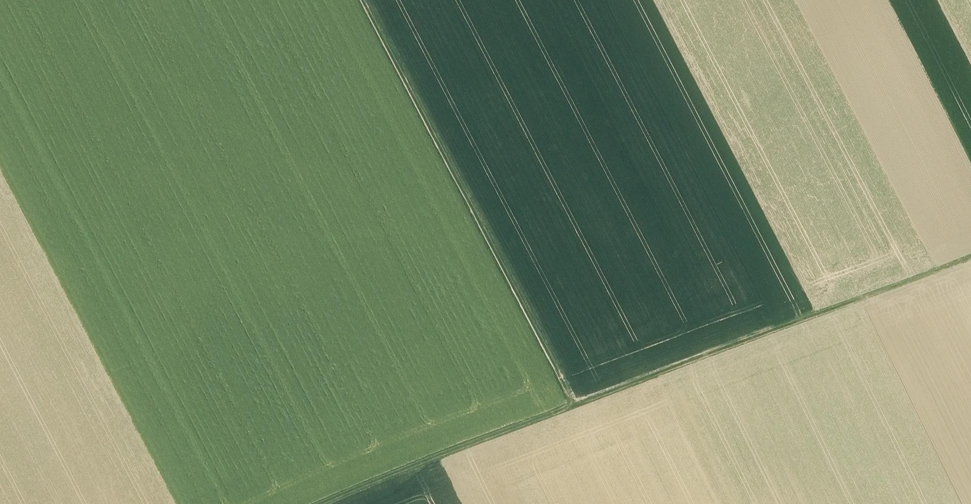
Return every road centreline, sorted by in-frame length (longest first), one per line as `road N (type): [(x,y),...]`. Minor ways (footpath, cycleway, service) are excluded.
road 1 (track): [(328,503),(970,260)]
road 2 (track): [(573,406),(368,0)]

